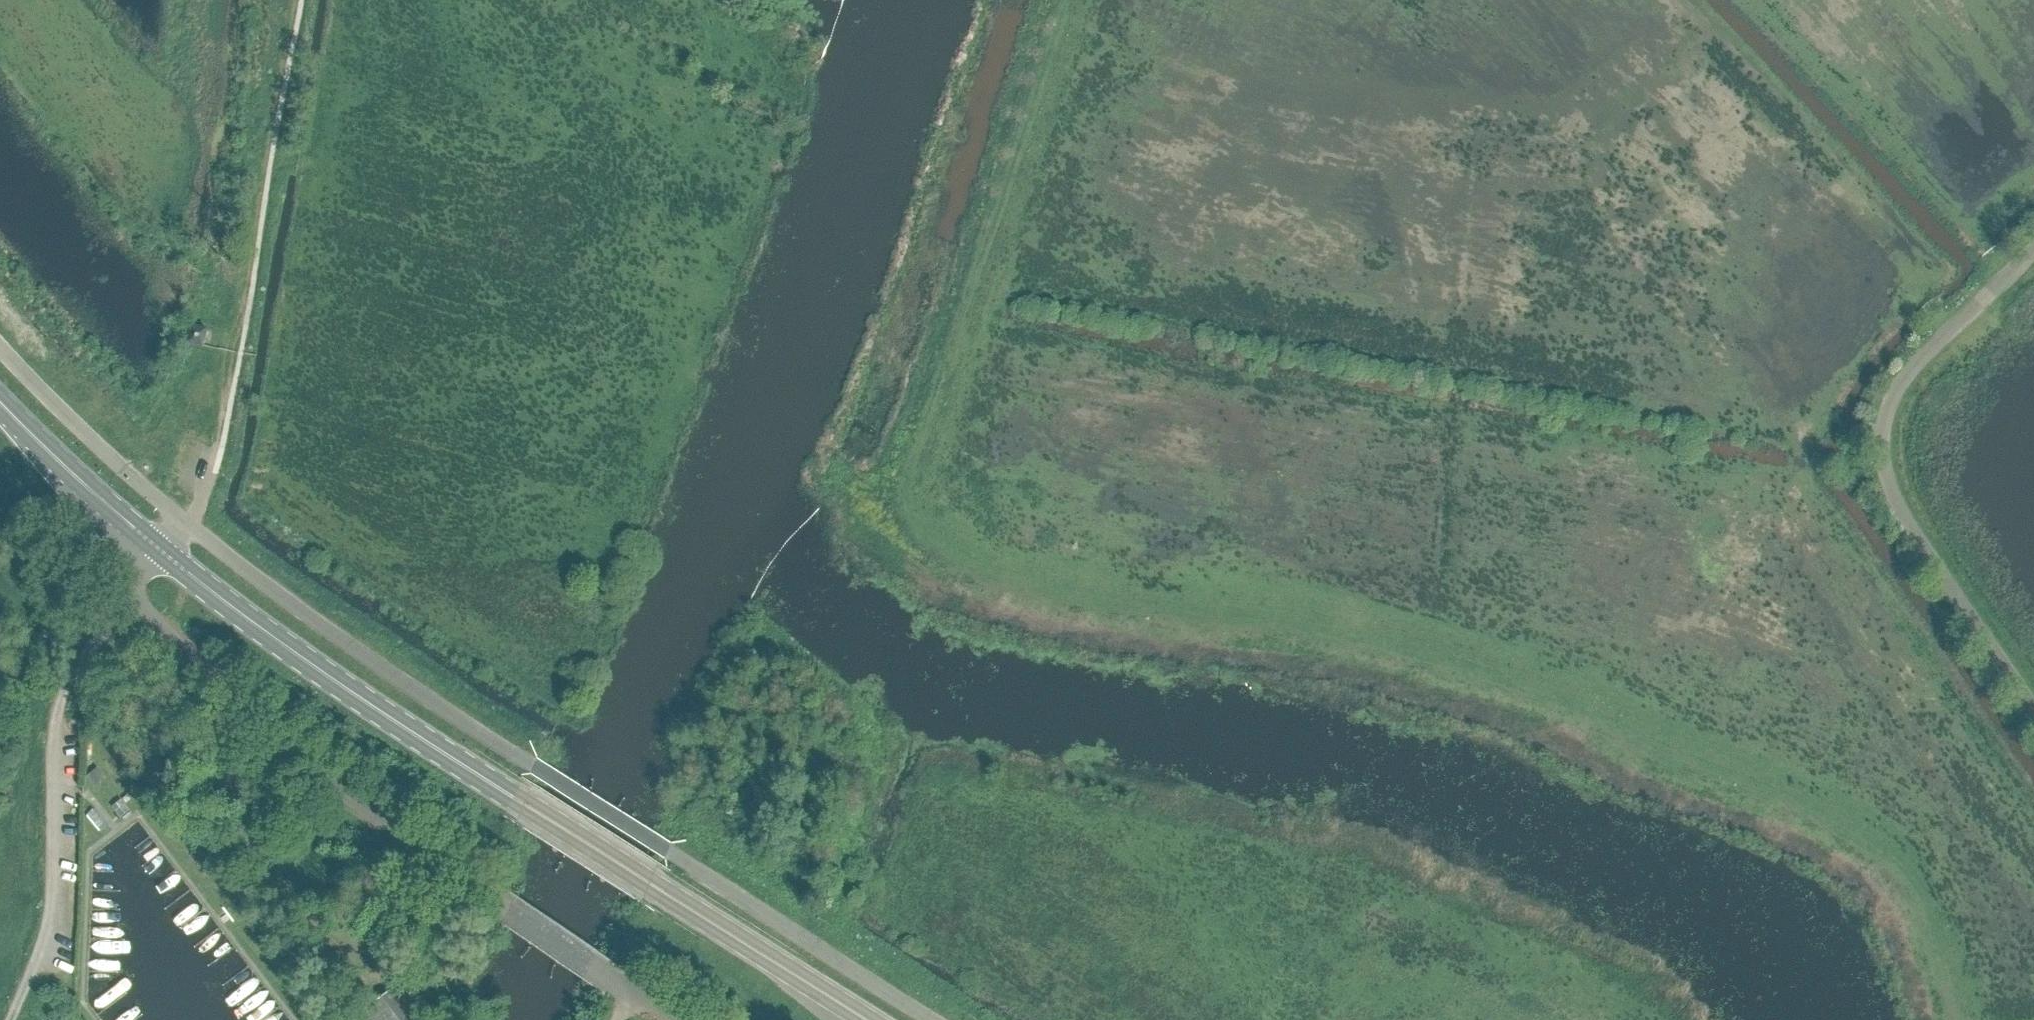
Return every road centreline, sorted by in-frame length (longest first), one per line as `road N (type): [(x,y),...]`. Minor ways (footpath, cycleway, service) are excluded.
road 1 (unclassified): [(932,1019),(528,763),(182,522)]
road 2 (secondary): [(870,1019),(406,730),(156,547)]
road 3 (unclassified): [(676,1019),(385,823),(251,718),(132,608)]
road 4 (unclassified): [(2033,711),(1903,516),(1881,445),(1898,387),(2033,248)]
road 5 (track): [(209,472),(294,0)]
road 6 (unclassified): [(132,608),(64,690),(50,907),(11,1019)]
road 7 (unclassified): [(182,522),(0,349)]
road 8 (secondary): [(156,547),(0,401)]

